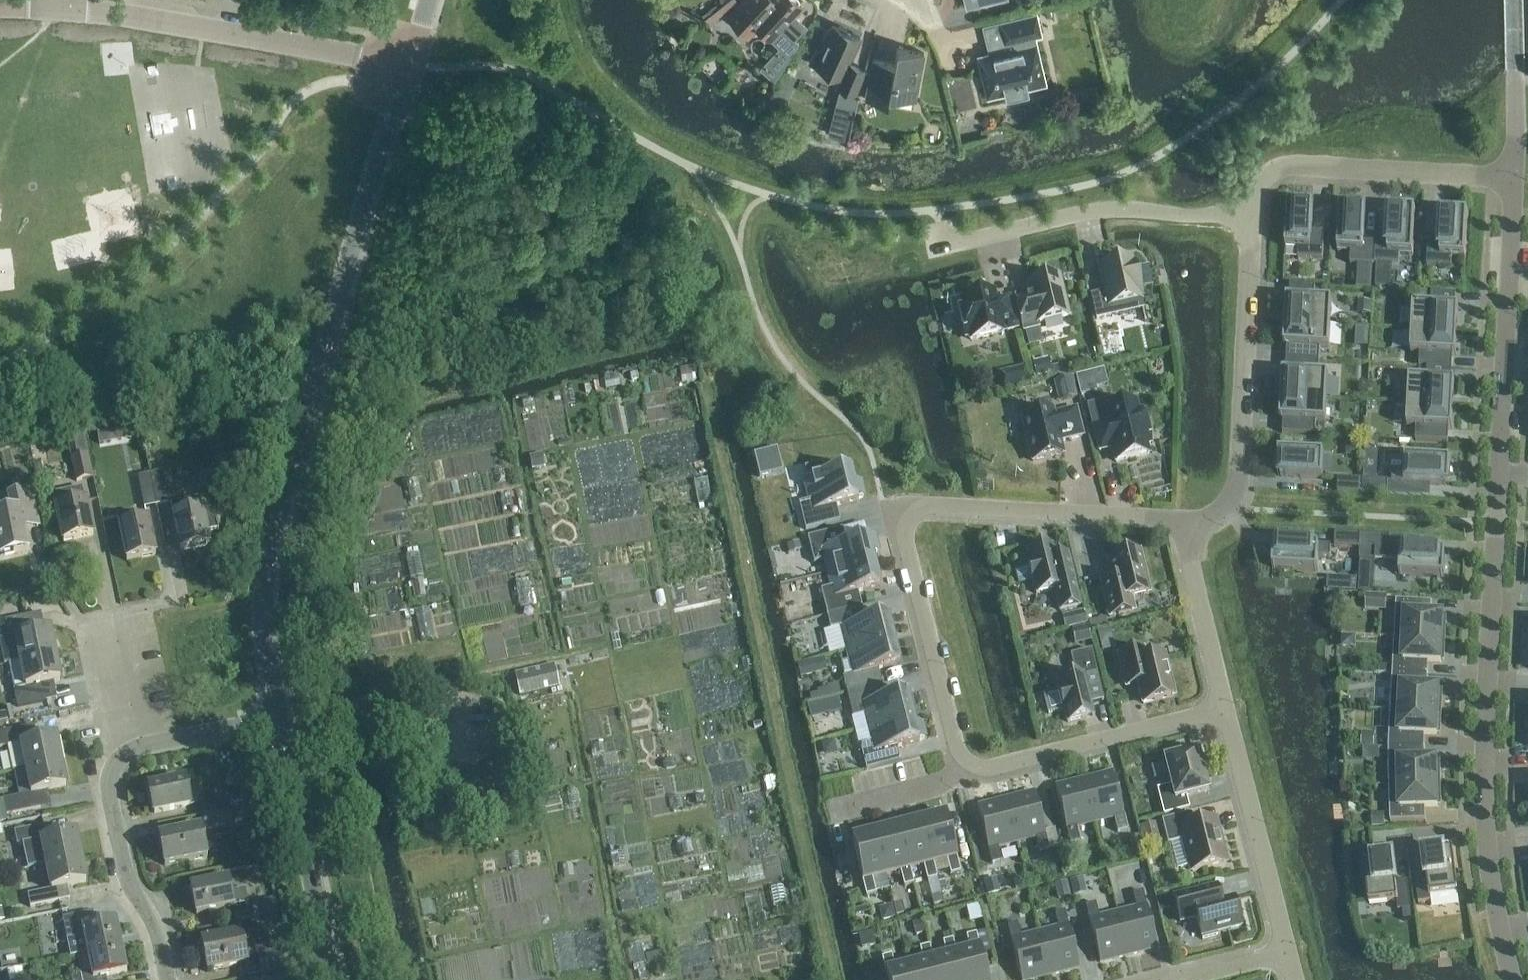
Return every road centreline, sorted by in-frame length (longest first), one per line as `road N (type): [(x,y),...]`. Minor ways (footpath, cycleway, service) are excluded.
road 1 (residential): [(1513,979),(1490,846),(1483,734),(1514,177)]
road 2 (residential): [(281,717),(266,625),(271,561),(406,64)]
road 3 (residential): [(1181,522),(890,506),(953,748),(970,768)]
road 4 (residential): [(0,5),(406,64)]
road 5 (residential): [(1253,215),(1236,490),(1229,505),(1181,522)]
road 6 (residential): [(1253,215),(1109,210),(942,246)]
road 7 (residential): [(1514,177),(1291,165),(1261,183),(1253,215)]
road 8 (residential): [(337,979),(281,717)]
road 9 (residential): [(970,768),(994,771),(1225,714)]
road 10 (residential): [(167,979),(157,936),(121,869),(110,784),(111,768),(128,750)]
road 11 (residential): [(1225,714),(1283,951)]
road 12 (residential): [(1181,522),(1225,714)]
road 13 (residential): [(1514,177),(1514,0)]
road 14 (residential): [(128,750),(281,717)]
road 15 (residential): [(970,768),(947,785),(838,813)]
road 16 (residential): [(128,750),(105,632)]

